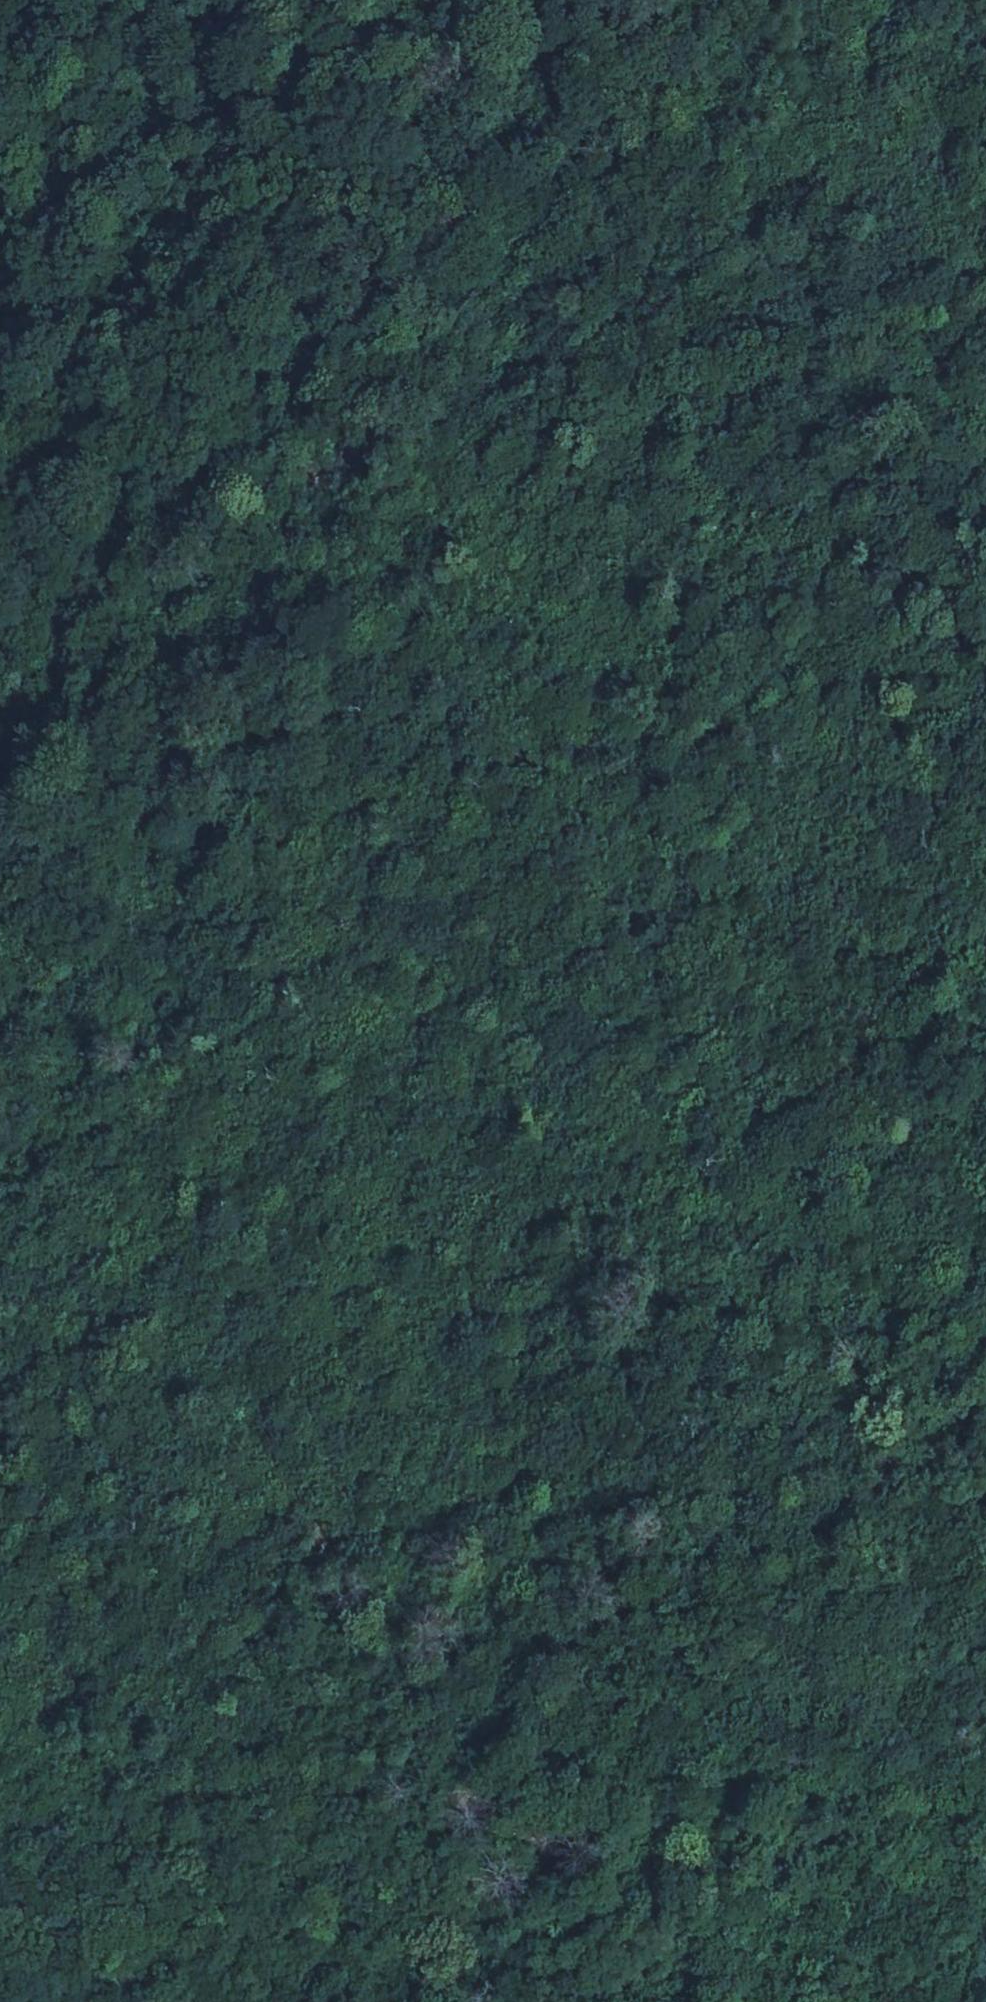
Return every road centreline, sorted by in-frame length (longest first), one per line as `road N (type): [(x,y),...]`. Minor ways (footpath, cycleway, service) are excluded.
road 1 (track): [(985,1982),(798,2001)]

